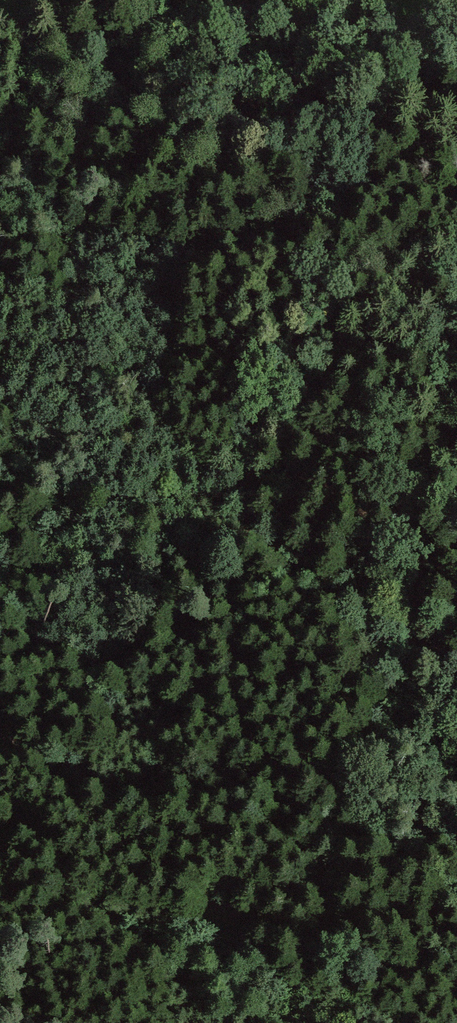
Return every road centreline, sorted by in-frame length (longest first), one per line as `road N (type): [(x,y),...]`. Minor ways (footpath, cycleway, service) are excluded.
road 1 (track): [(0,303),(420,661),(456,678)]
road 2 (track): [(0,750),(25,749),(140,846),(243,905),(456,983)]
road 3 (track): [(0,208),(65,0)]

